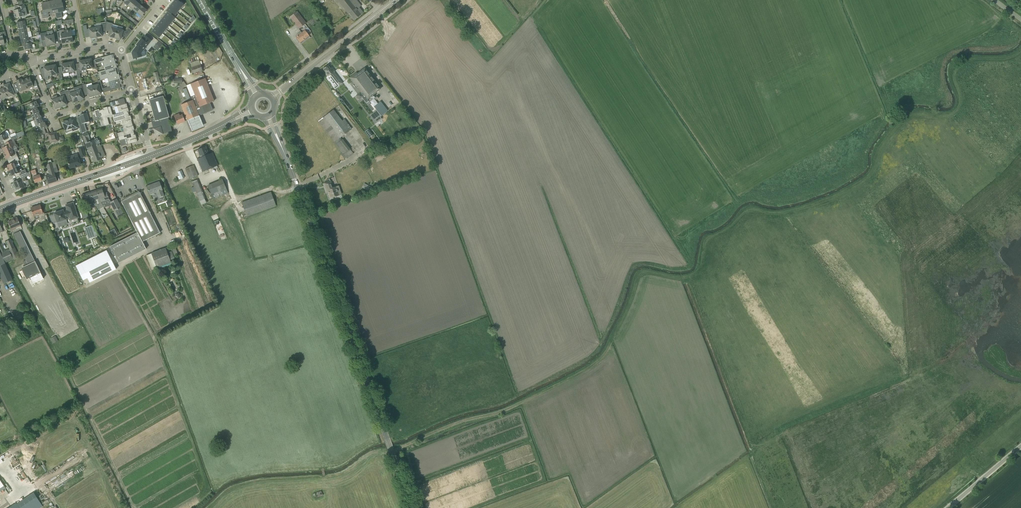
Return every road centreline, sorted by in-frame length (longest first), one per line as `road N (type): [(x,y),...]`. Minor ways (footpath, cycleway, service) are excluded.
road 1 (secondary): [(412,507),(279,140)]
road 2 (tertiary): [(272,98),(397,0)]
road 3 (tertiary): [(12,204),(153,155)]
road 4 (residential): [(132,89),(53,114),(31,58)]

